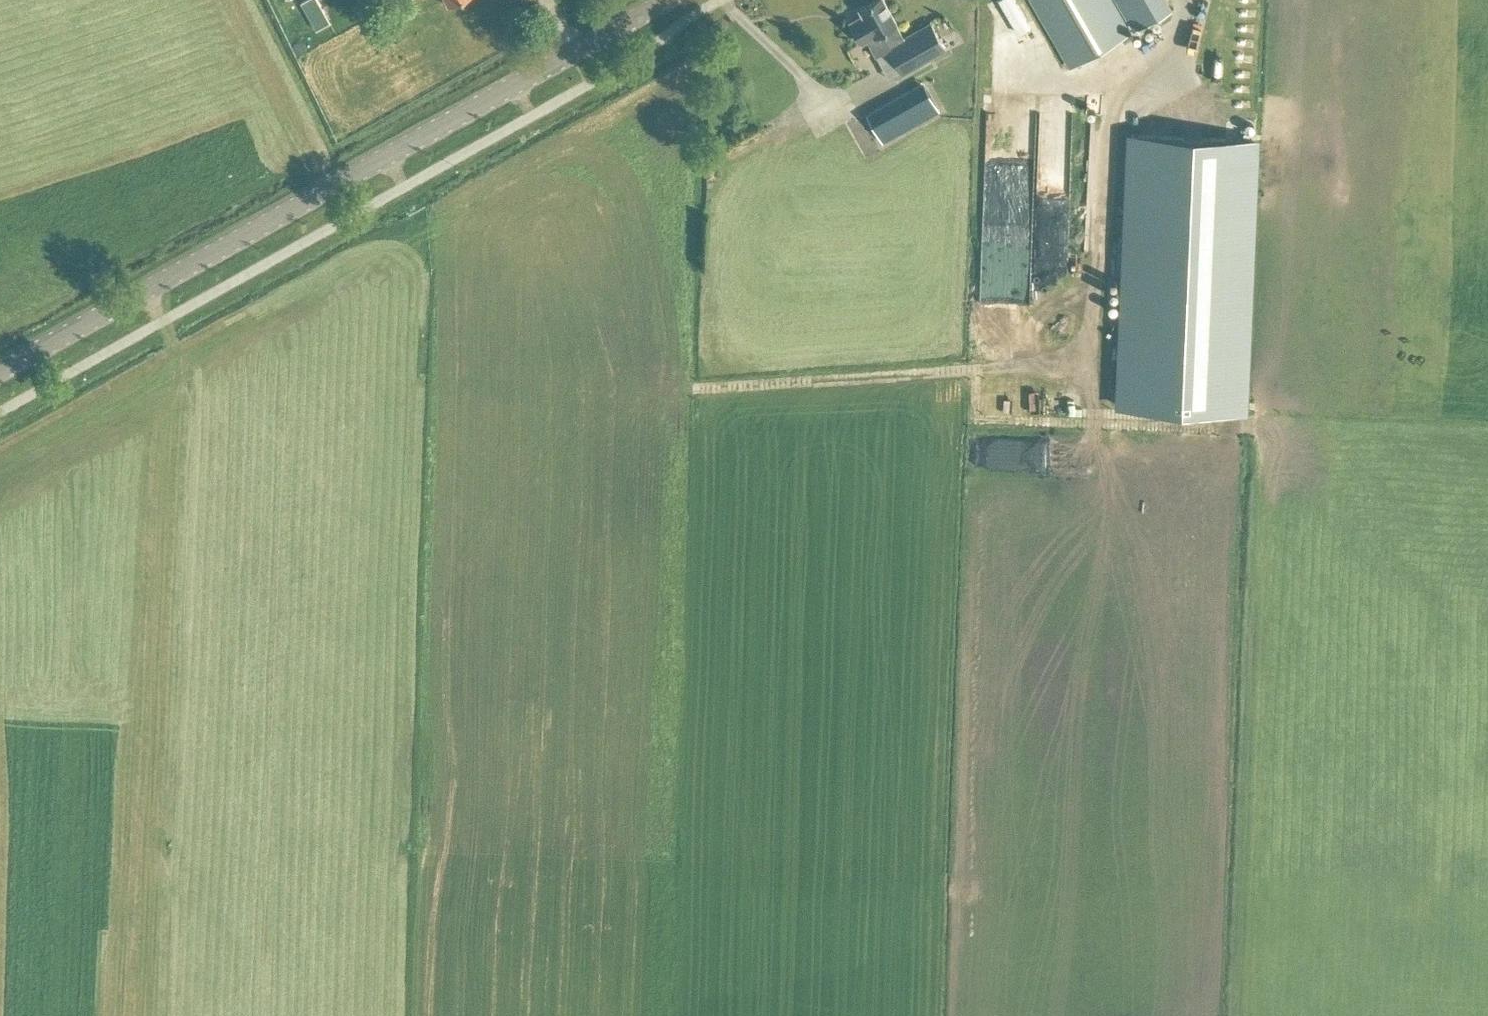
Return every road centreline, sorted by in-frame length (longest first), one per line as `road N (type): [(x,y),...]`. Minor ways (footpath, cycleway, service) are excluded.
road 1 (tertiary): [(0,369),(664,0)]

